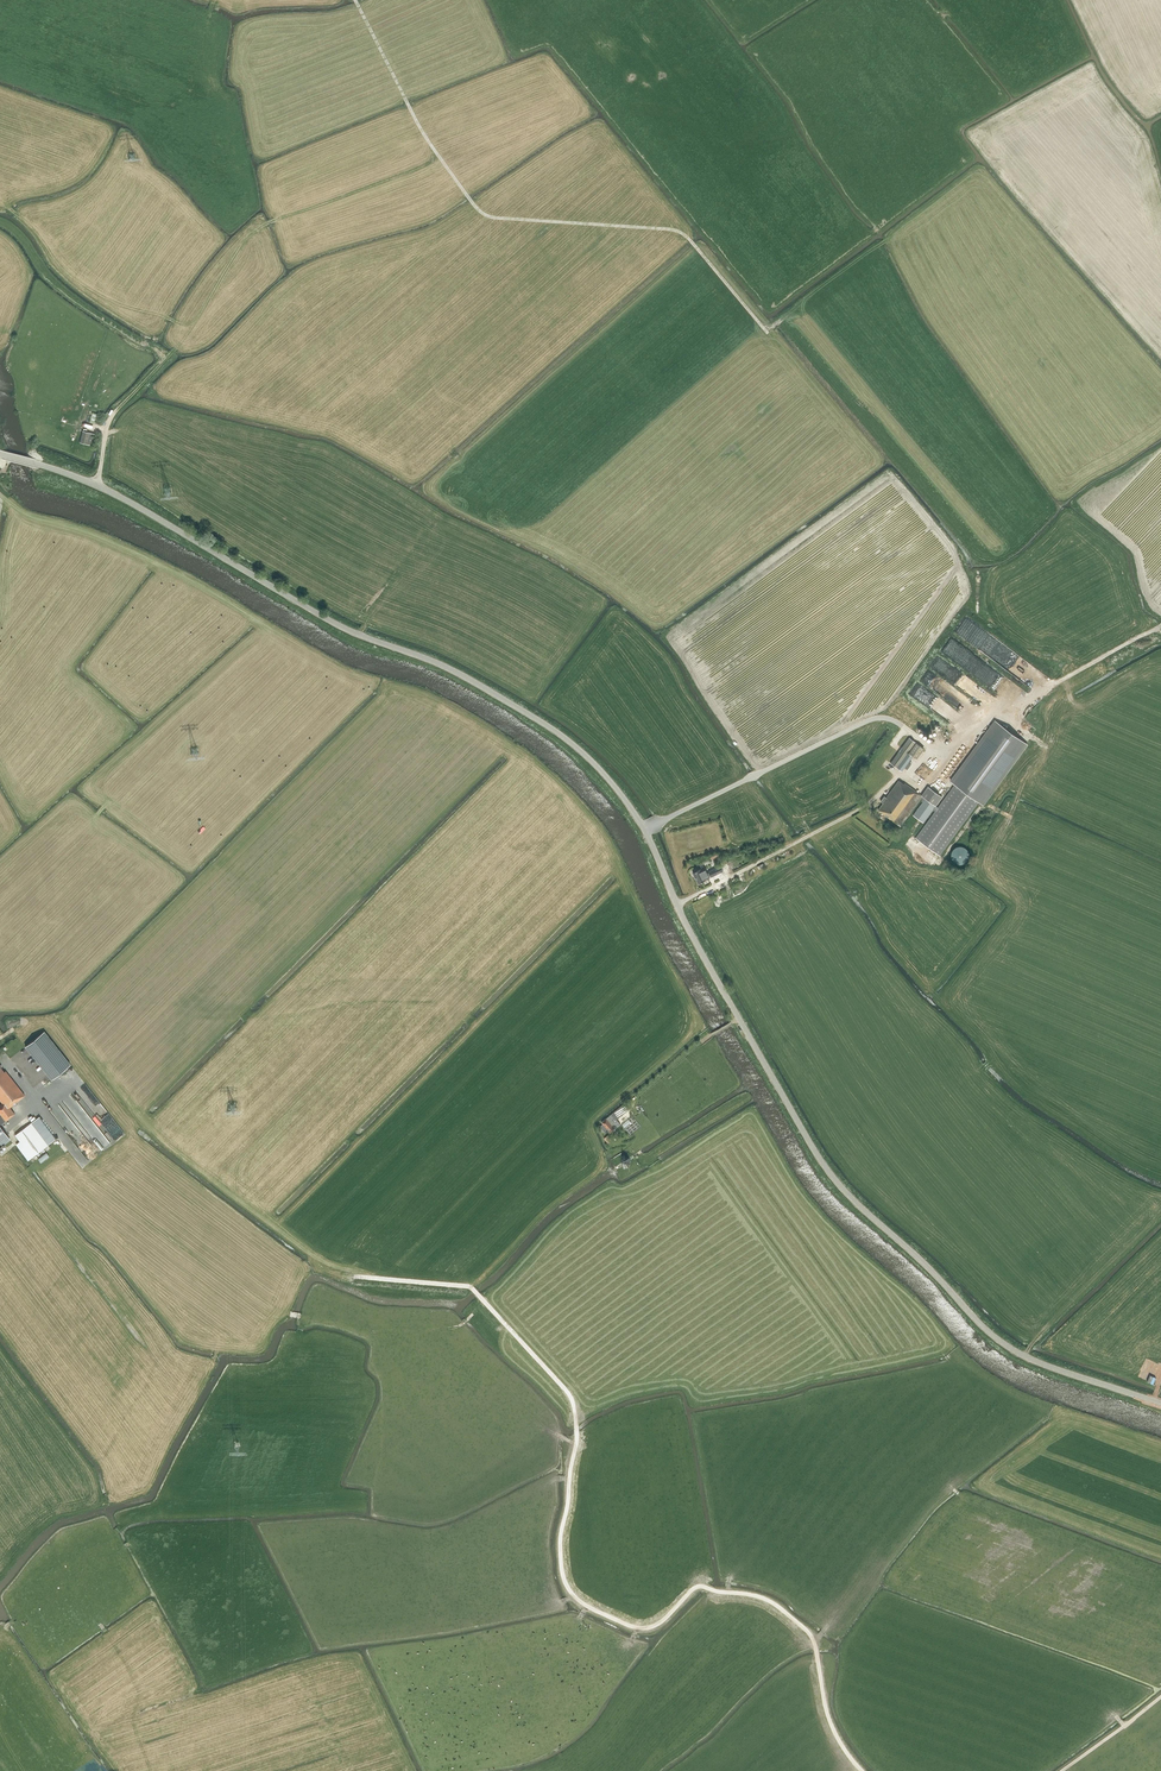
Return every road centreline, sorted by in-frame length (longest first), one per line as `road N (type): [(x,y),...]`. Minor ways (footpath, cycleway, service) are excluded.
road 1 (tertiary): [(1160,1403),(1046,1365),(1000,1341),(843,1188),(698,947),(636,816),(574,745),(448,668),(333,622),(113,493),(0,454)]
road 2 (track): [(529,1352),(575,1411),(561,1557),(574,1595),(638,1626),(660,1621),(697,1582),(775,1605),(813,1636),(827,1713),(863,1770)]
road 3 (track): [(85,1171),(281,1311),(370,1339),(384,1394),(376,1525),(457,1604),(483,1642)]
road 4 (track): [(356,0),(424,136),(484,214),(678,231),(767,332)]
road 5 (track): [(98,485),(109,420),(181,343),(247,239),(261,226),(428,163),(435,151)]
road 6 (track): [(1015,707),(1160,626)]
road 7 (unclassified): [(1160,1695),(1060,1770)]

